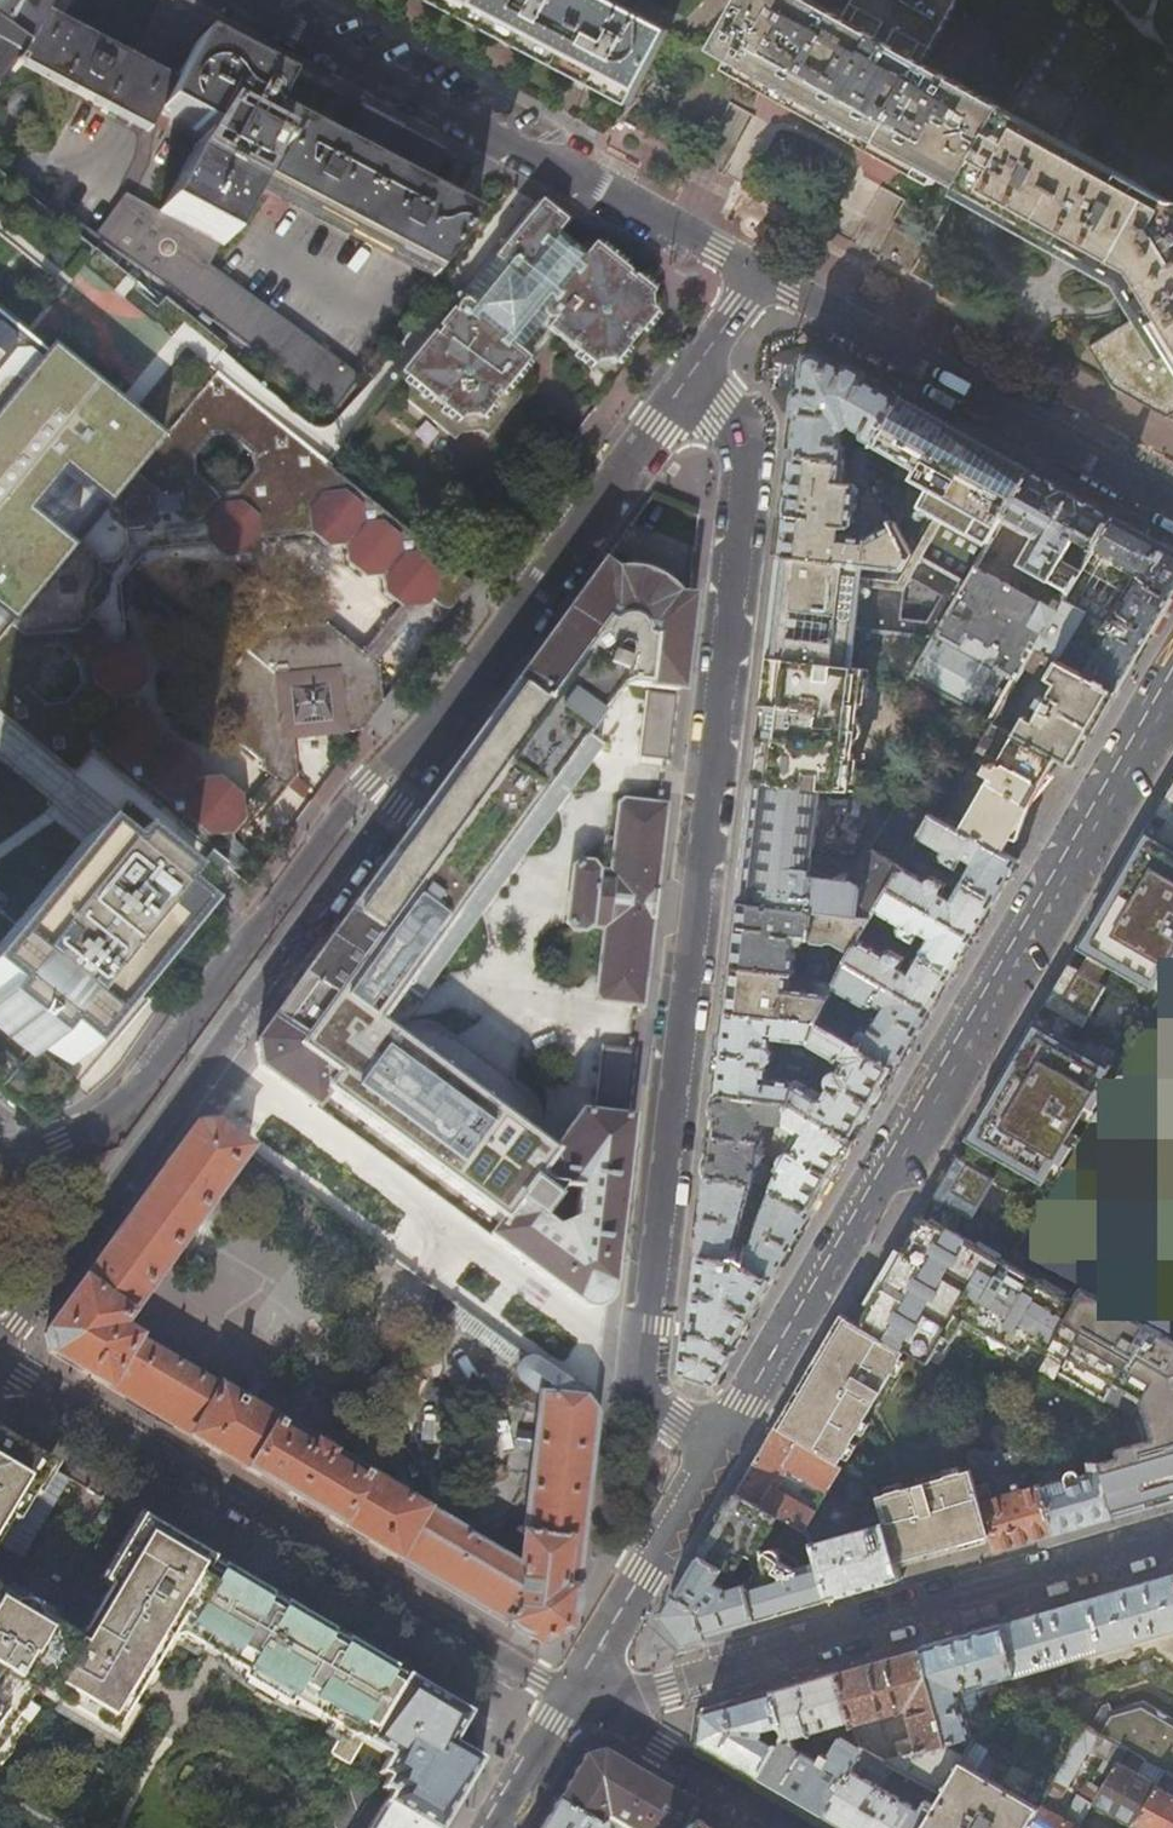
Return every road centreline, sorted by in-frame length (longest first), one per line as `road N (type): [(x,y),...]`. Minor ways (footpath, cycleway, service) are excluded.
road 1 (residential): [(713,1450),(642,1389),(747,443),(691,370)]
road 2 (residential): [(713,1450),(1172,691)]
road 3 (residential): [(0,1346),(392,803),(421,743)]
road 4 (residential): [(0,1364),(568,1700)]
road 5 (residential): [(568,1700),(667,1688),(1172,1539)]
road 6 (residential): [(421,743),(367,785),(110,1121),(25,1154)]
road 7 (residential): [(761,275),(264,0)]
road 8 (residential): [(1172,502),(761,275)]
road 9 (residential): [(421,743),(691,370)]
road 10 (residential): [(568,1700),(713,1450)]
road 11 (residential): [(568,1700),(798,1827)]
road 12 (residential): [(492,1827),(568,1700)]

